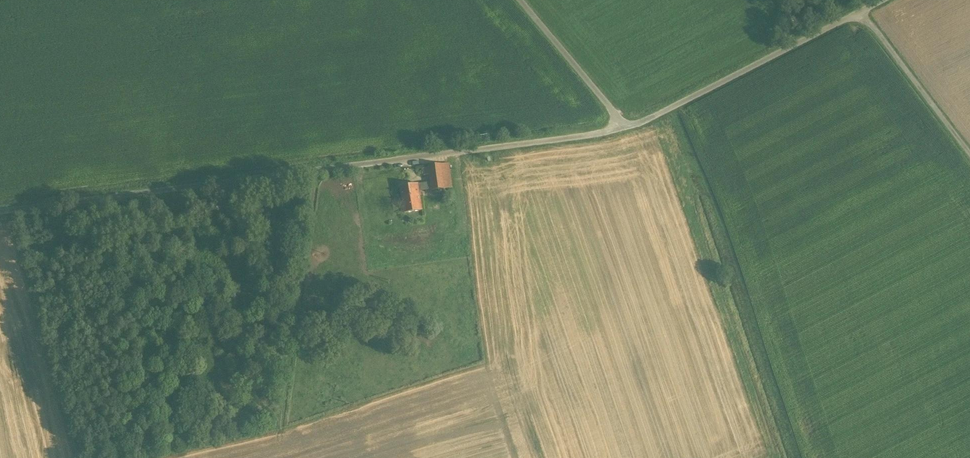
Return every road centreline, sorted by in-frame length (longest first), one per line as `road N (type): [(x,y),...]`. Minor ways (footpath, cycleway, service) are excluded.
road 1 (unclassified): [(0,215),(629,126)]
road 2 (unclassified): [(629,126),(886,0)]
road 3 (track): [(314,171),(284,431)]
road 4 (track): [(969,153),(863,12)]
road 5 (unclassified): [(524,0),(629,126)]

